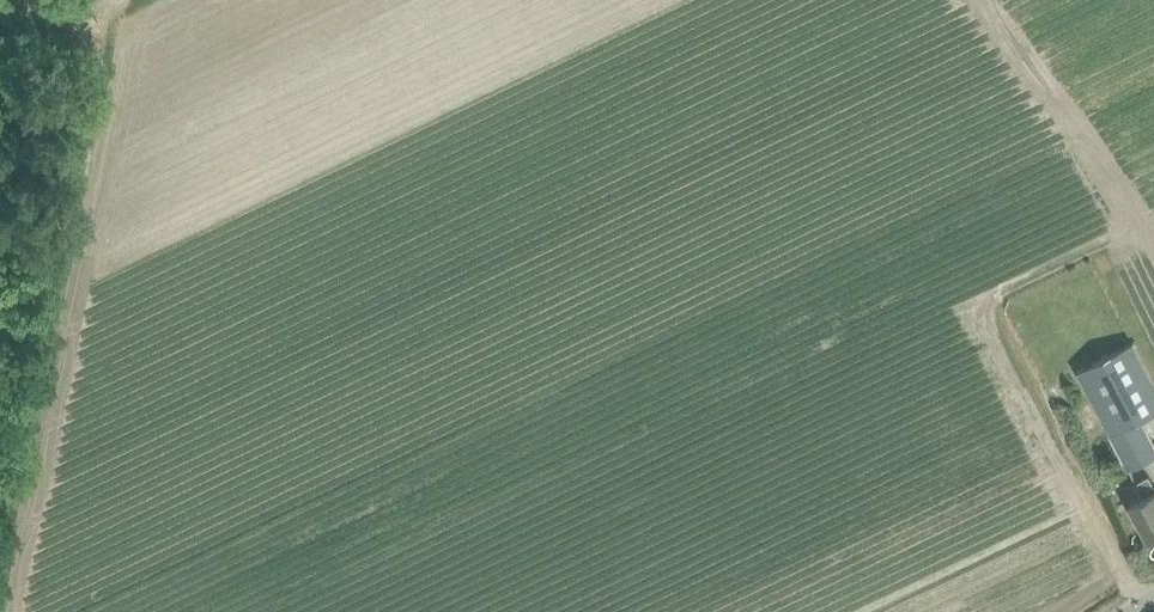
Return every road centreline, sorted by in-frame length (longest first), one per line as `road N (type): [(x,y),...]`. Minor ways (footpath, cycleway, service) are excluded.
road 1 (track): [(0,11),(90,25),(115,17),(118,44),(0,602)]

